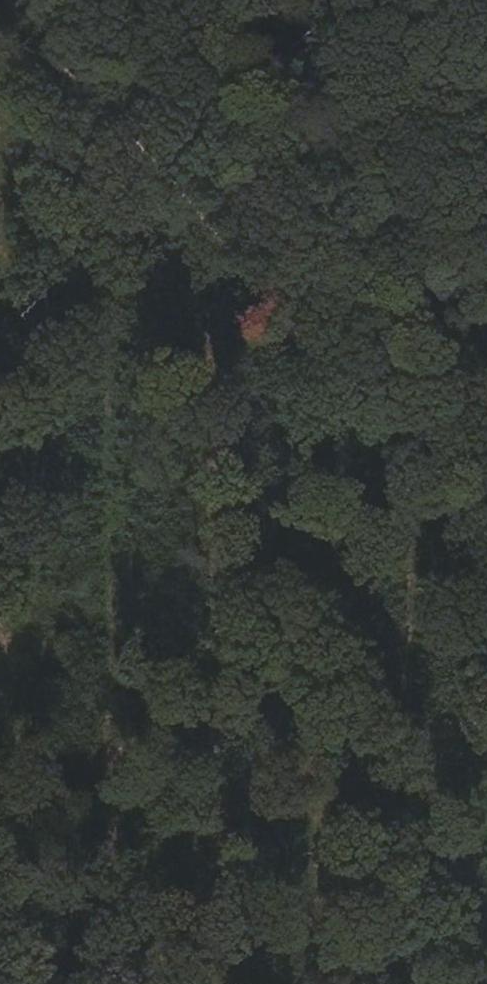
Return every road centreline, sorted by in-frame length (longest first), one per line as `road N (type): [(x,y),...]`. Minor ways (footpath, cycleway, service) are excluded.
road 1 (track): [(486,574),(305,345),(0,4)]

